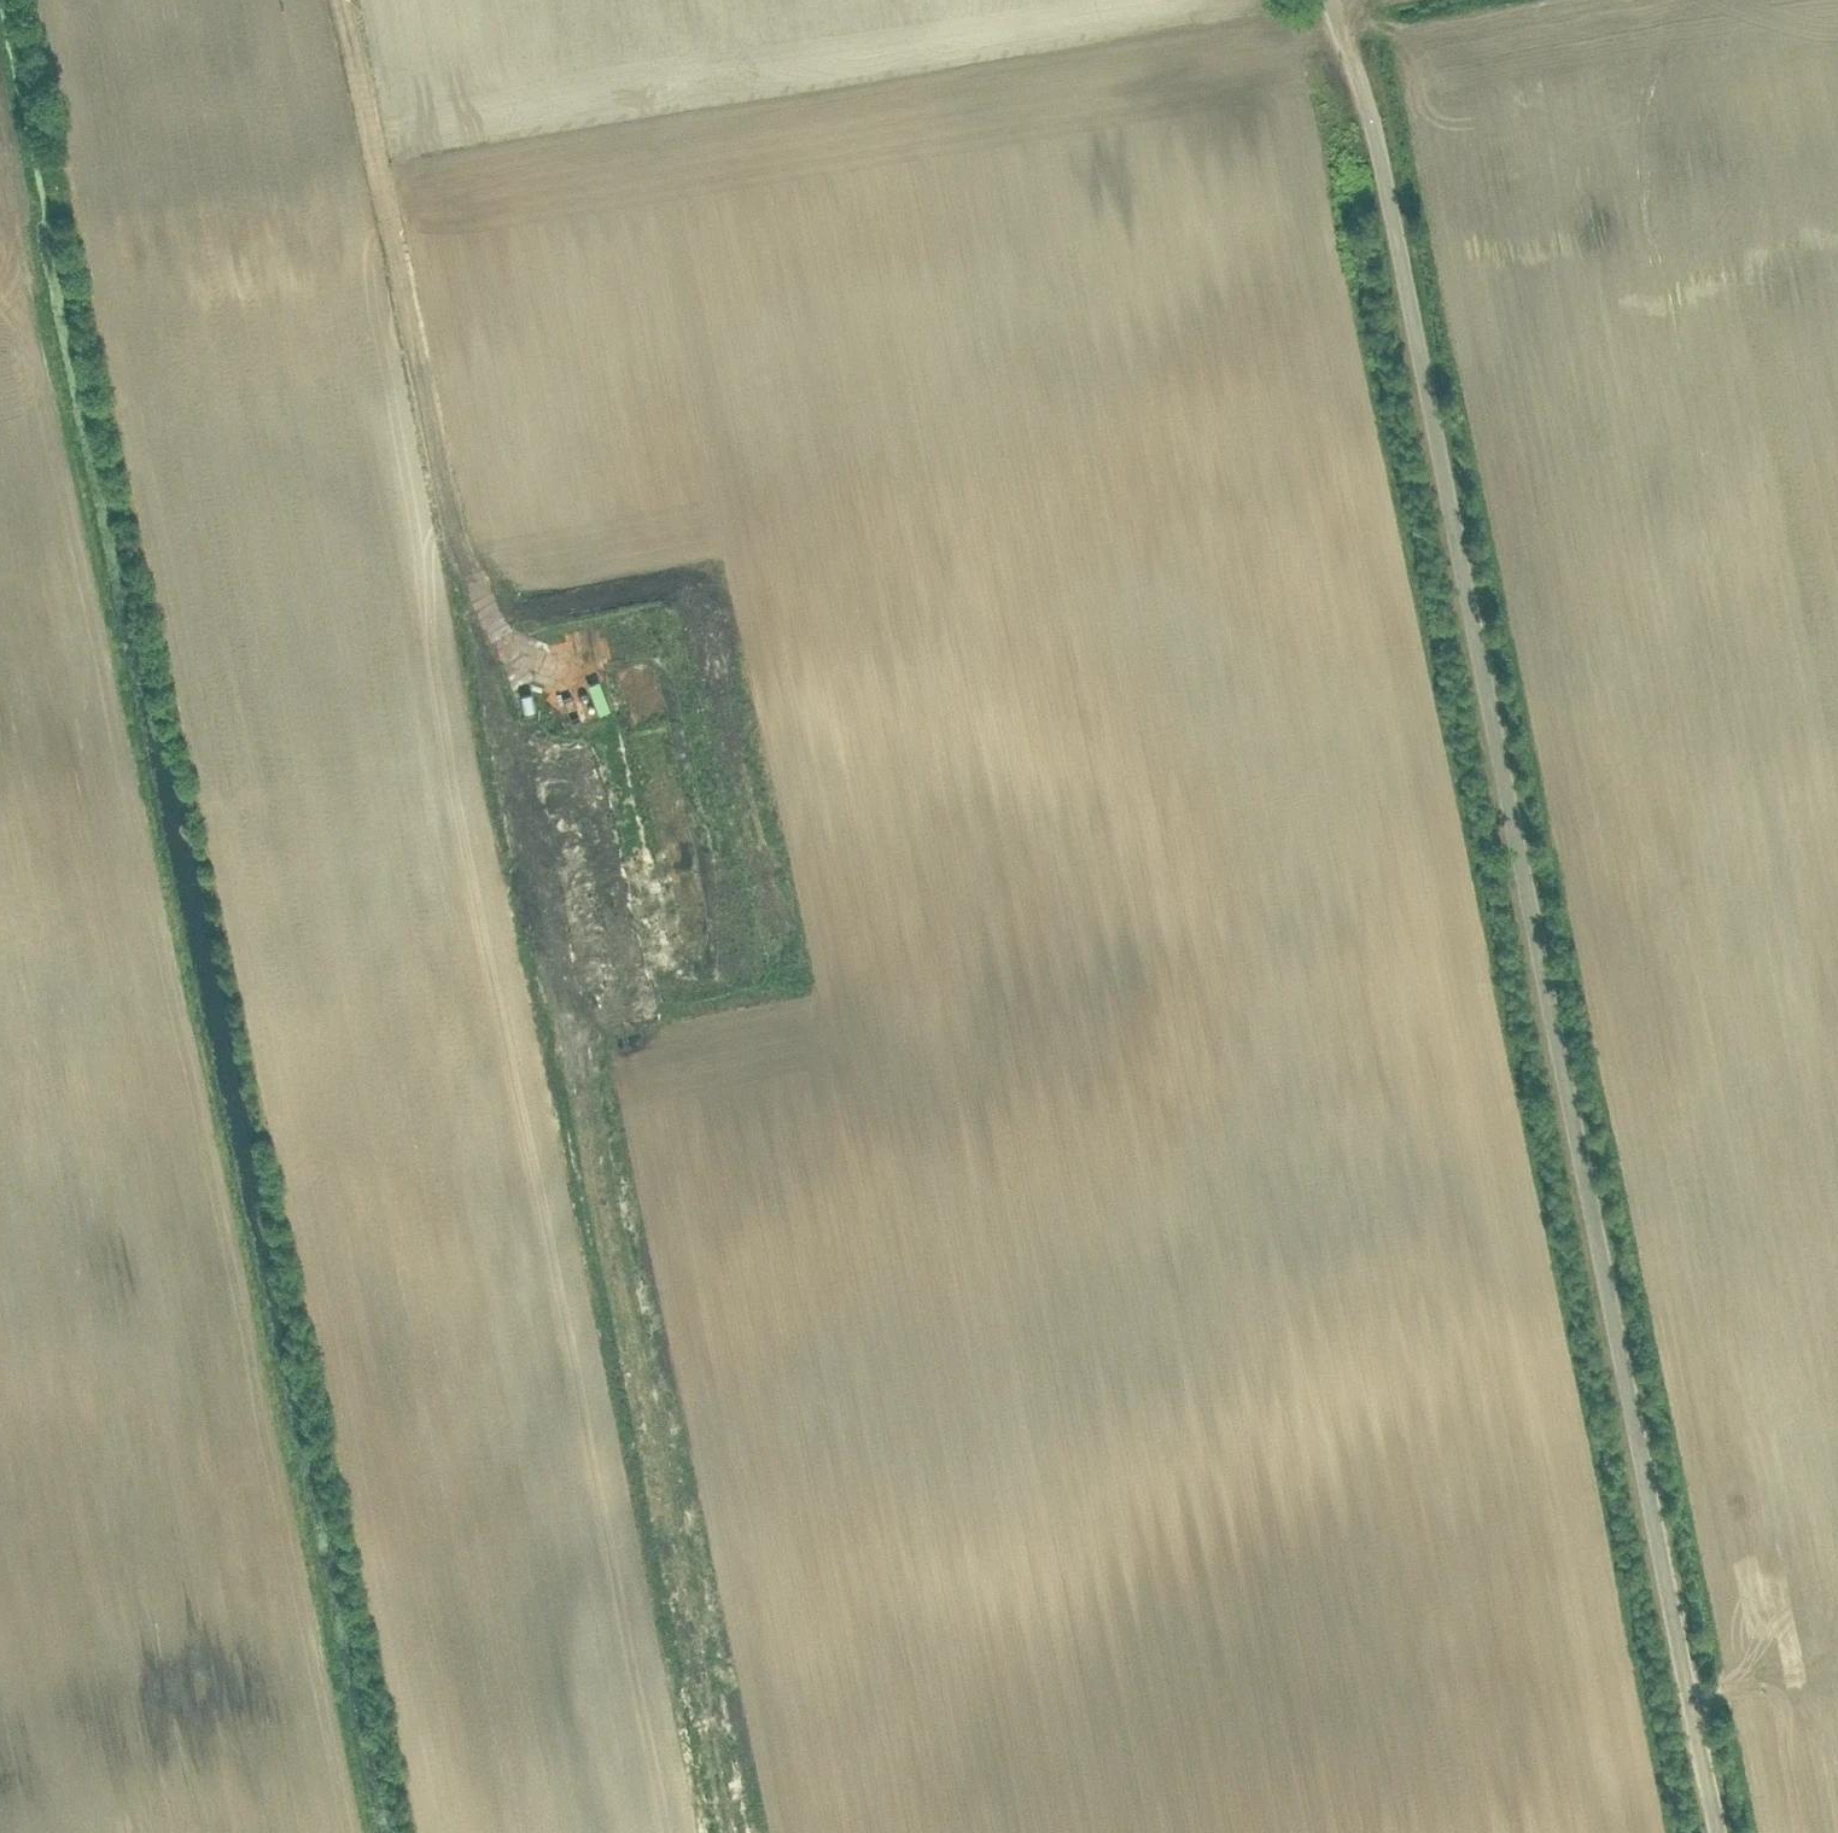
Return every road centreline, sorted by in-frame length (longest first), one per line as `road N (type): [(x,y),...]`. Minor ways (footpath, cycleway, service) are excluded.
road 1 (unclassified): [(1716,1832),(1347,0)]
road 2 (track): [(519,747),(470,541)]

